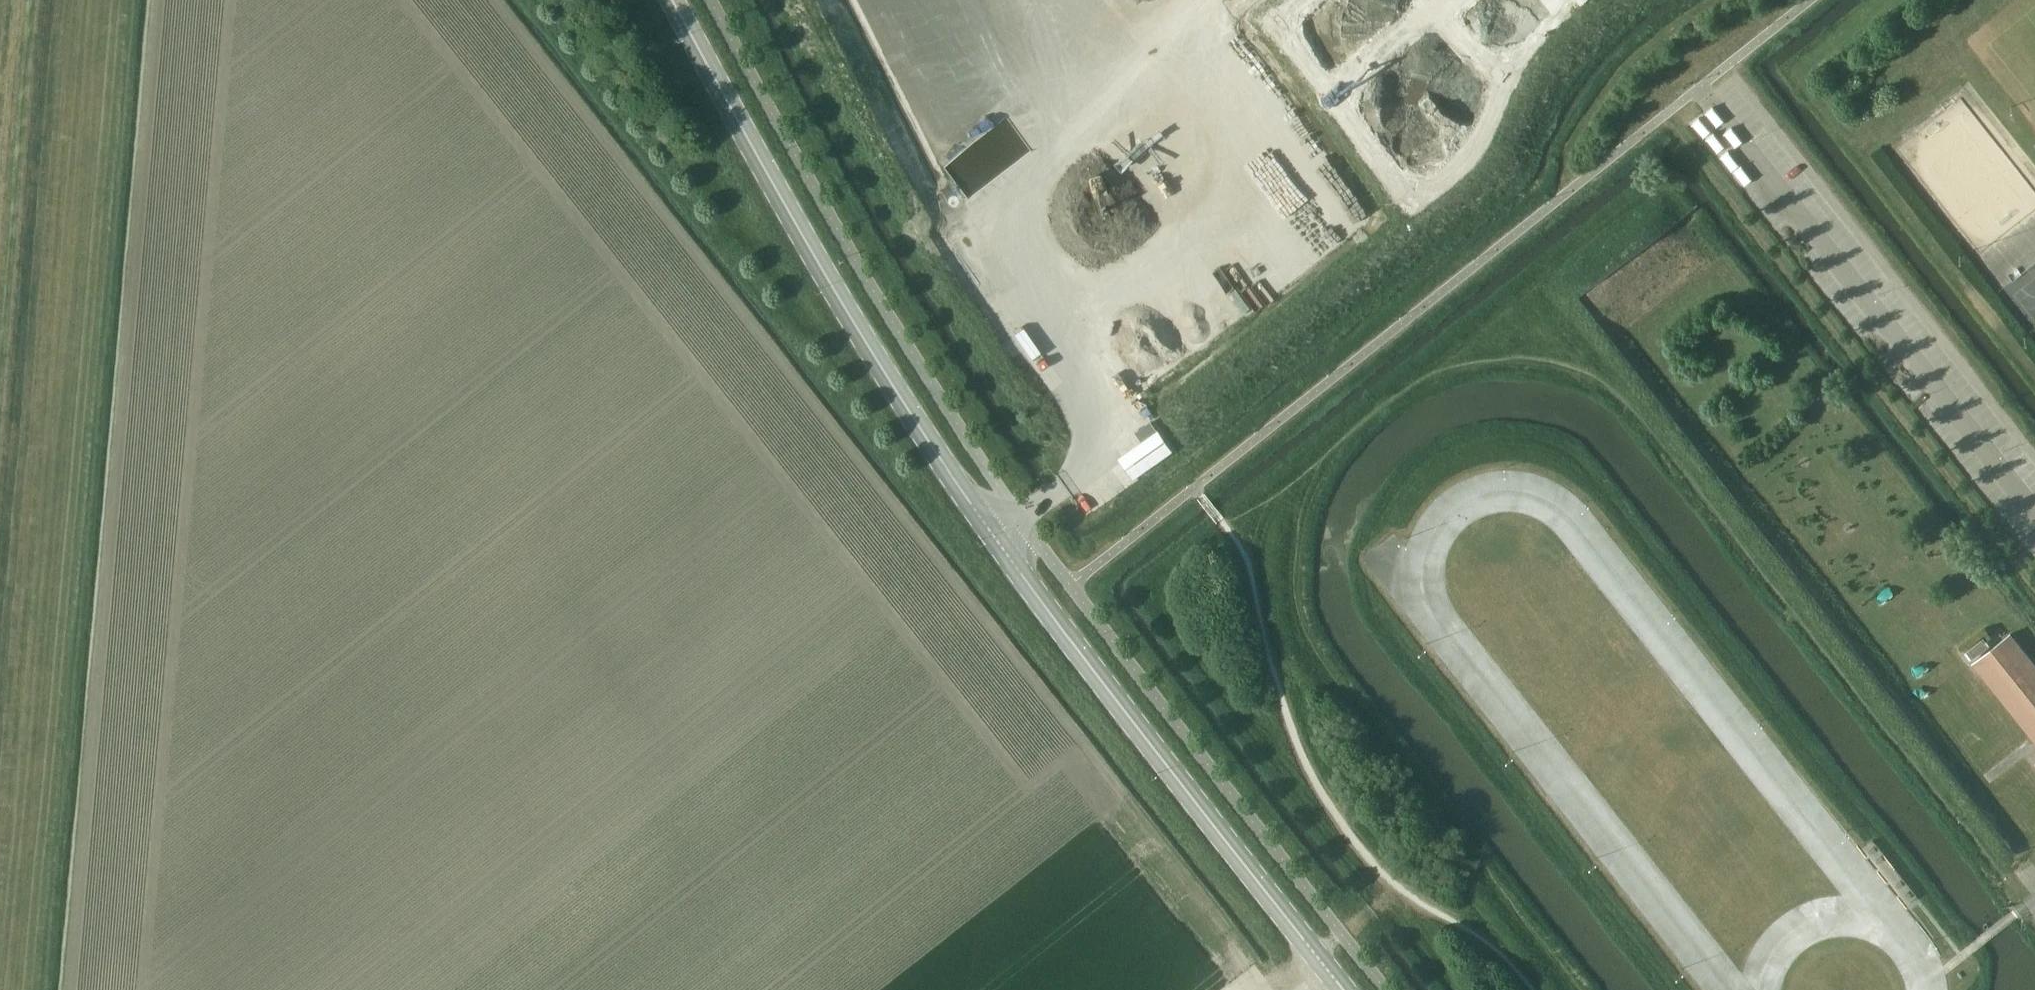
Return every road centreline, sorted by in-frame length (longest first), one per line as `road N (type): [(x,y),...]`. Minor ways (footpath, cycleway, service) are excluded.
road 1 (secondary): [(1344,989),(1113,699),(923,436),(677,0)]
road 2 (unclassified): [(2034,511),(1700,87)]

